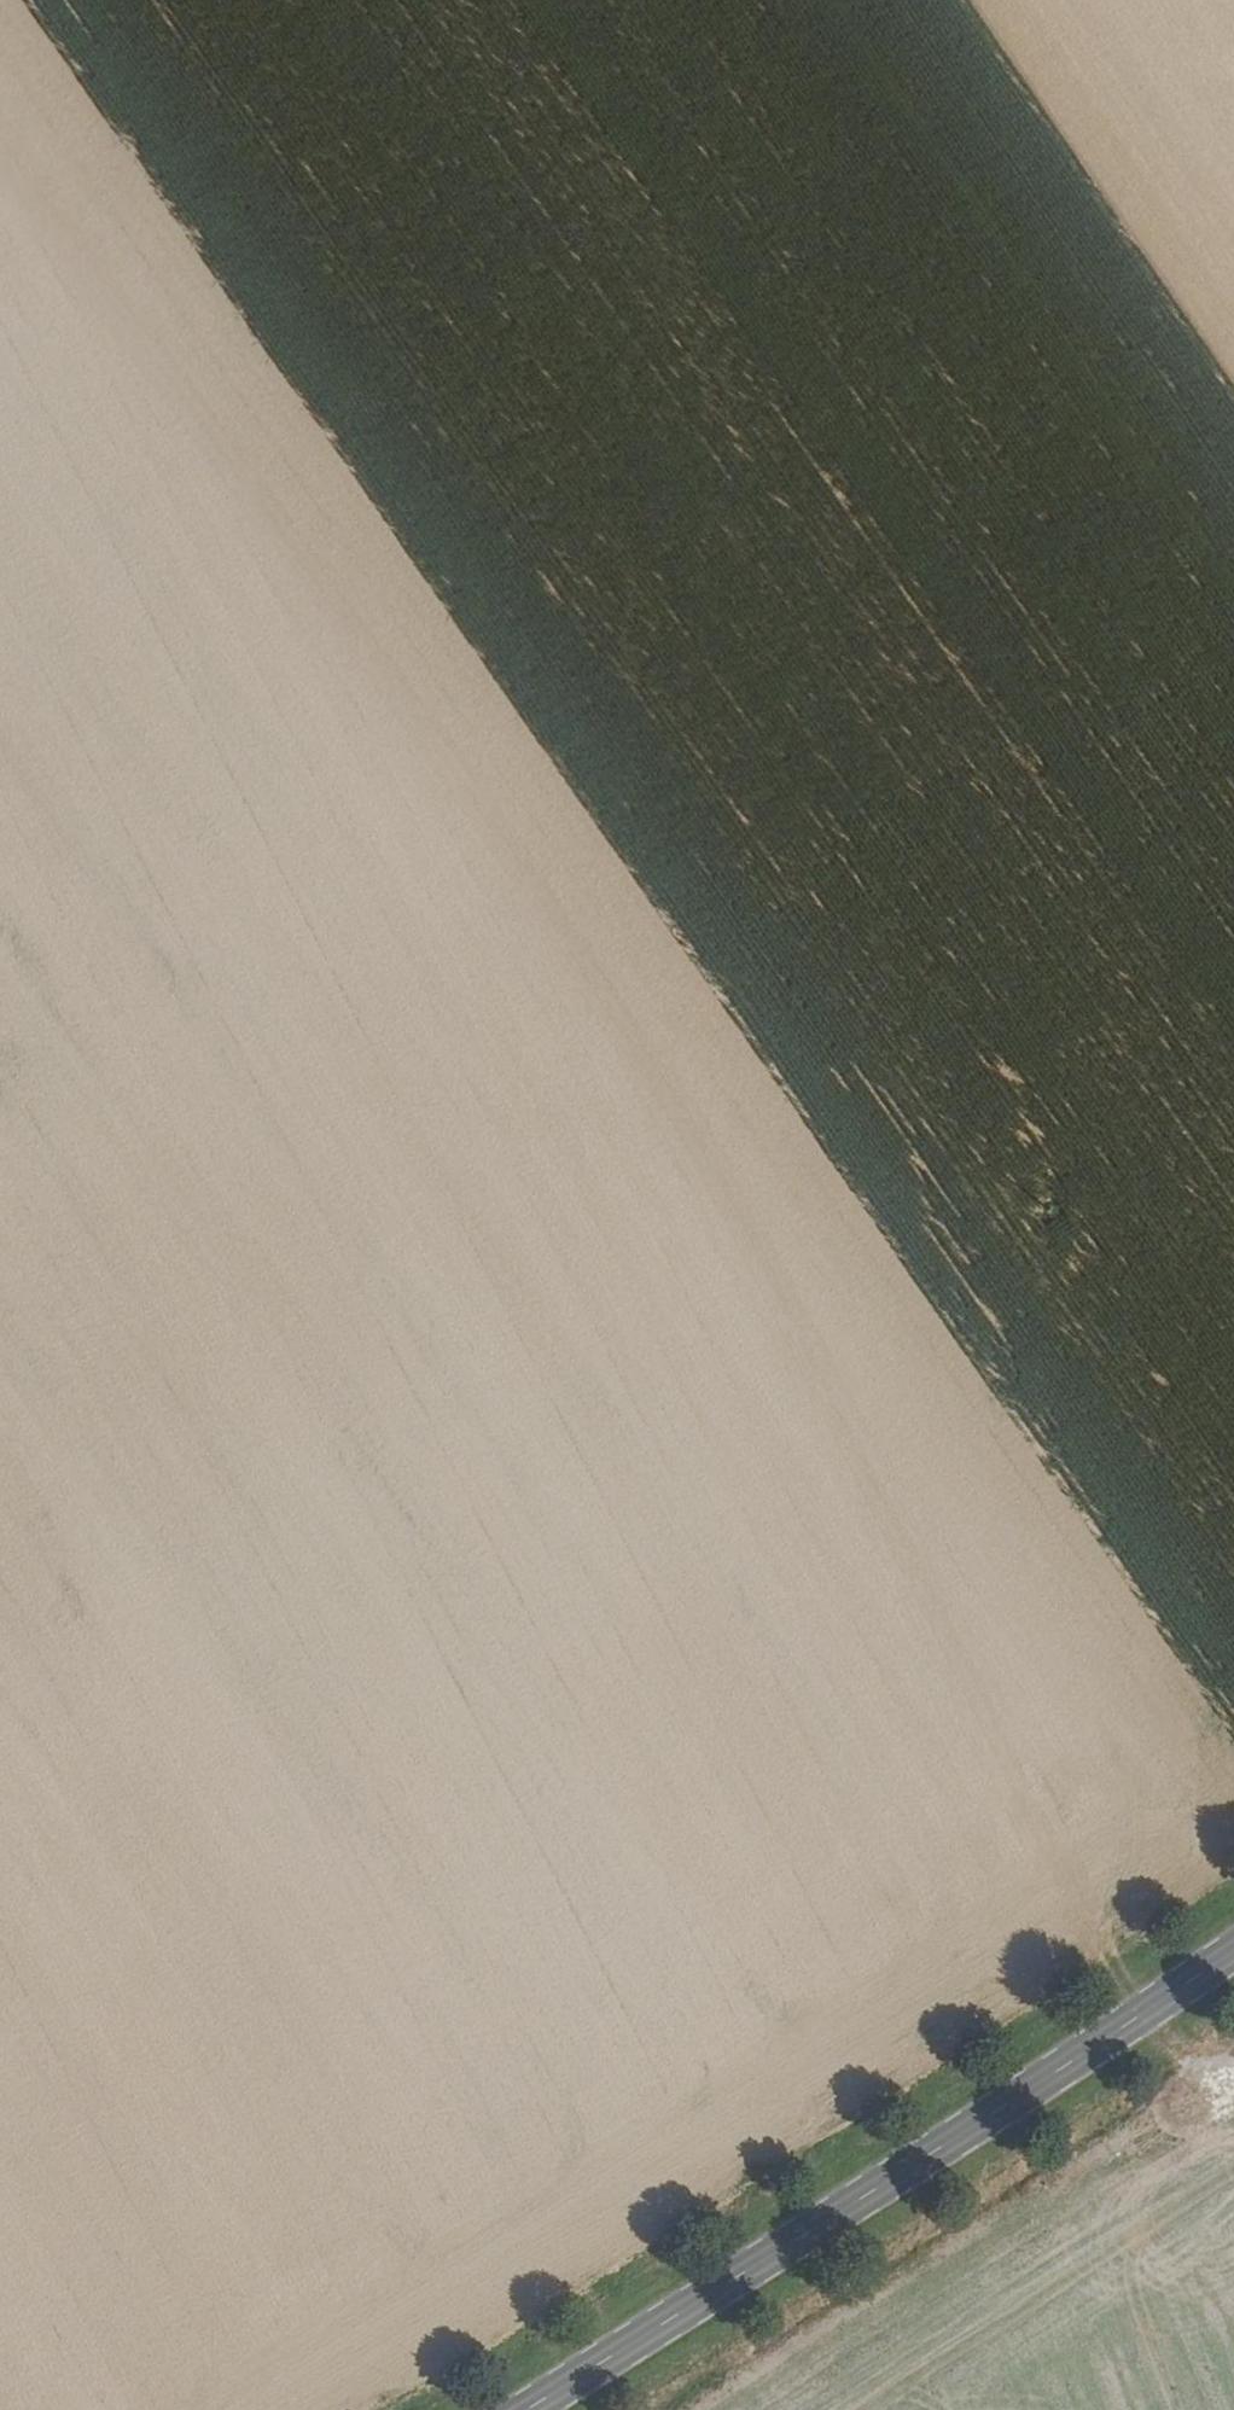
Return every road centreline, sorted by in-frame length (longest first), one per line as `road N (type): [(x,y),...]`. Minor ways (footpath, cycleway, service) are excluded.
road 1 (secondary): [(527,2409),(966,2132),(1233,1947)]

